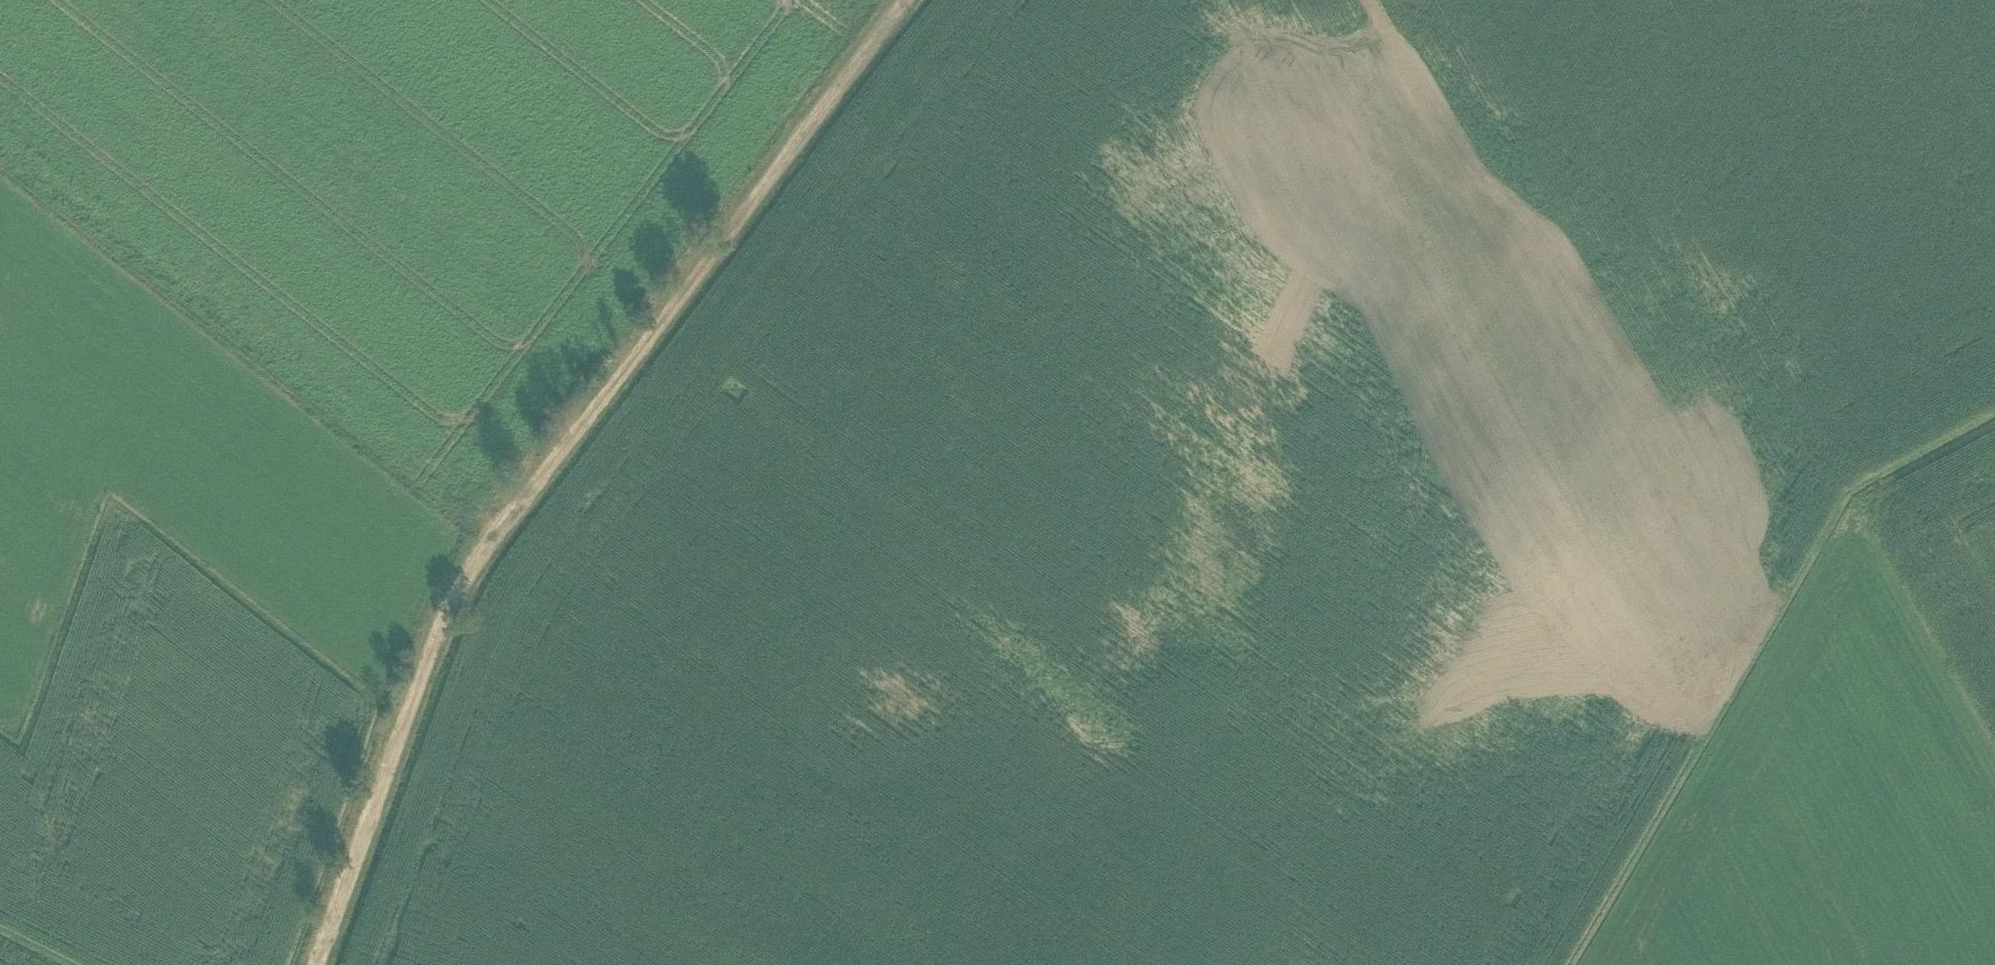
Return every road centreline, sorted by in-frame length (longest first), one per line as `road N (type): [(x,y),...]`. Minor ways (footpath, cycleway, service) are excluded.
road 1 (track): [(919,0),(463,586),(322,964)]

